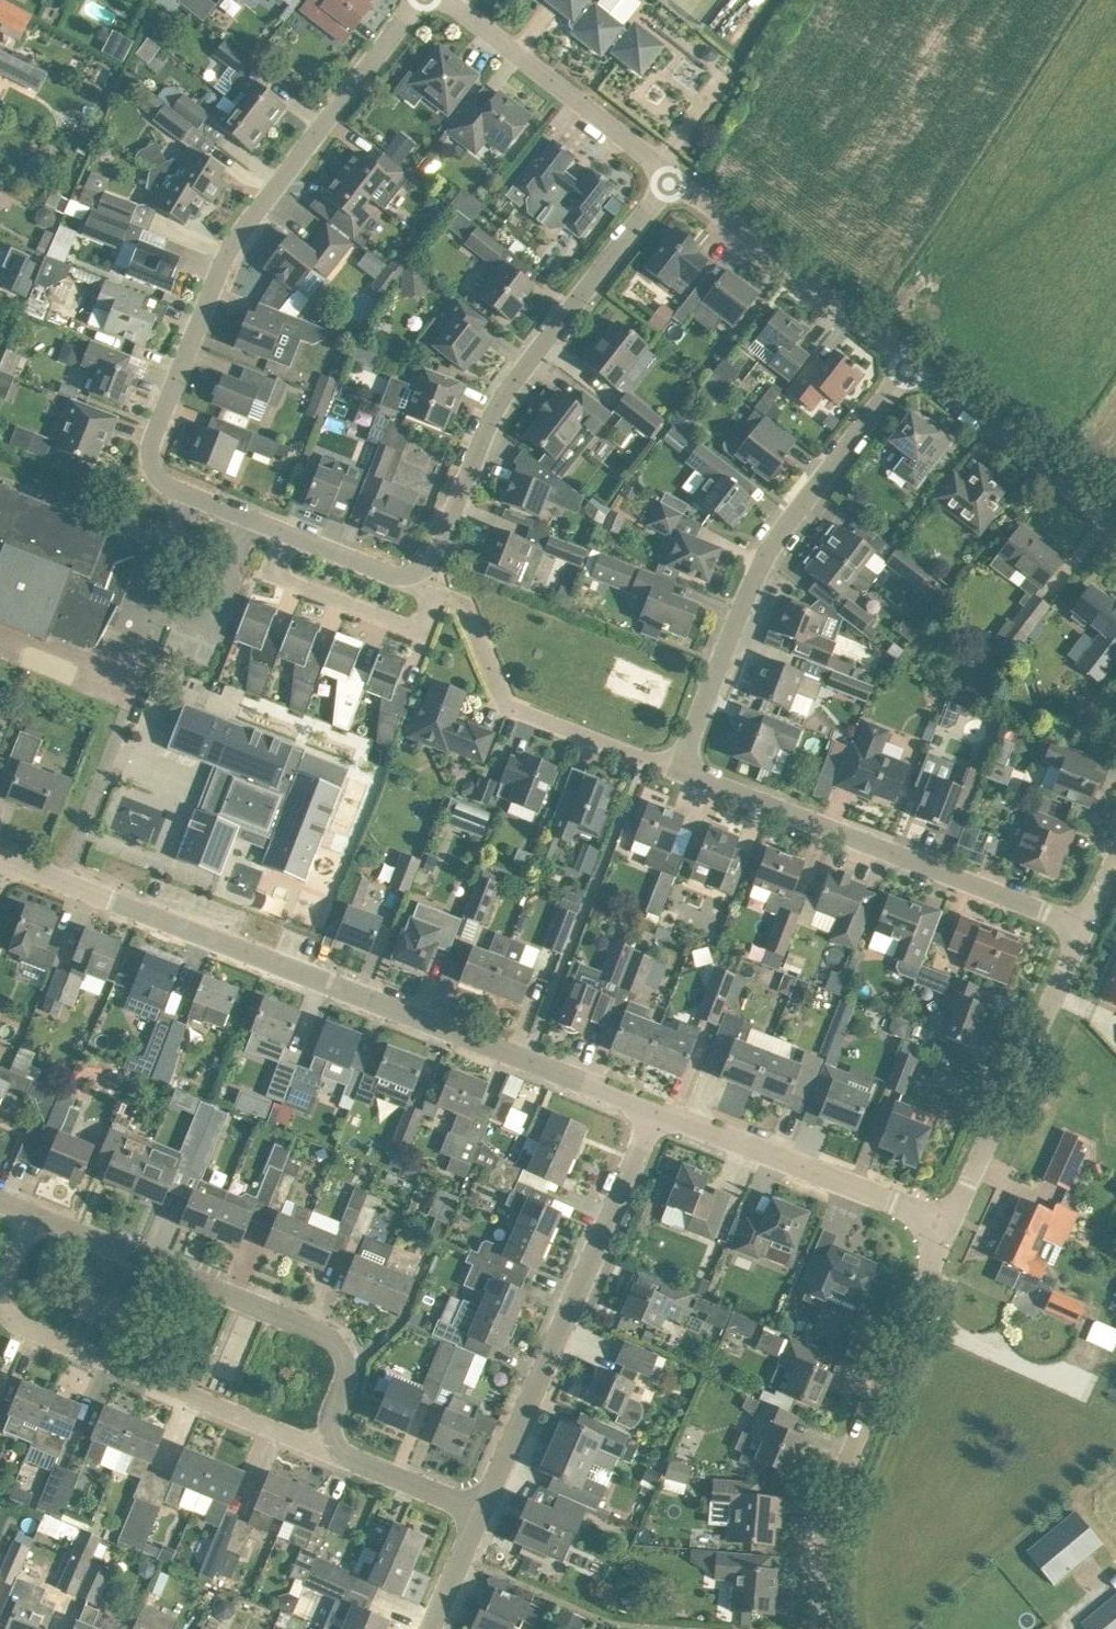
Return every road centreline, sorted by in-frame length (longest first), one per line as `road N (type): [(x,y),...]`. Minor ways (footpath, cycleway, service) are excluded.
road 1 (residential): [(292,533),(161,482),(153,445),(226,255),(419,0)]
road 2 (tertiary): [(657,1110),(8,858)]
road 3 (residential): [(422,584),(498,406),(670,182)]
road 4 (residential): [(679,768),(766,550),(909,364)]
road 5 (residential): [(323,1449),(22,1328),(5,1310),(1,1289),(29,1212)]
road 6 (residential): [(323,1449),(347,1371),(331,1336),(29,1212)]
road 7 (residential): [(481,1512),(657,1110)]
road 8 (residential): [(1085,926),(679,768)]
road 9 (tertiary): [(824,1628),(828,1530),(848,1463),(947,1223)]
road 10 (residential): [(947,1223),(1085,926)]
road 11 (residential): [(679,768),(509,707),(470,620),(438,591)]
road 12 (tertiary): [(947,1223),(657,1110)]
road 13 (residential): [(909,364),(670,182)]
road 14 (residential): [(670,182),(446,0)]
road 15 (residential): [(1115,520),(909,364)]
road 16 (residential): [(438,591),(424,624),(409,629),(280,580),(292,533)]
road 17 (residential): [(481,1512),(323,1449)]
road 18 (residential): [(422,584),(292,533)]
road 19 (residential): [(430,1628),(481,1512)]

